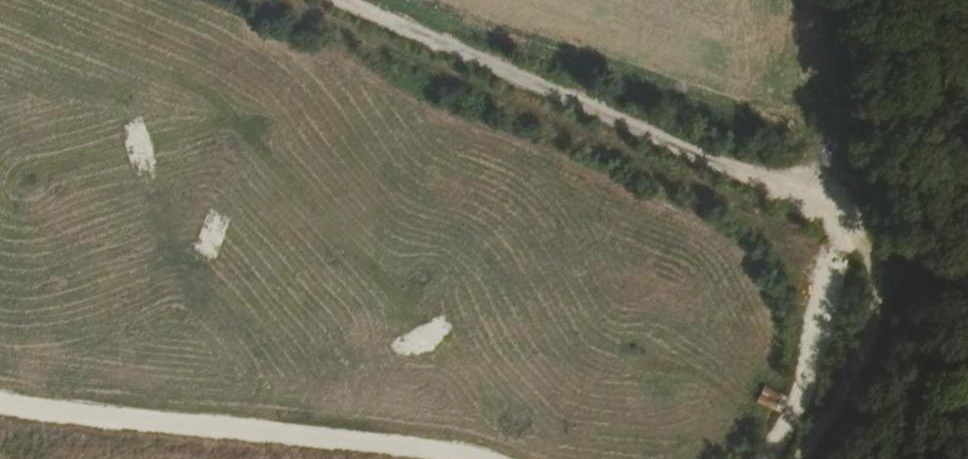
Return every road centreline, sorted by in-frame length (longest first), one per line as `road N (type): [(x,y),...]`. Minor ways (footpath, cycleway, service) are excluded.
road 1 (track): [(799,458),(830,417),(883,308),(855,234),(338,0)]
road 2 (track): [(495,458),(0,403)]
road 3 (track): [(845,228),(782,430),(757,458)]

